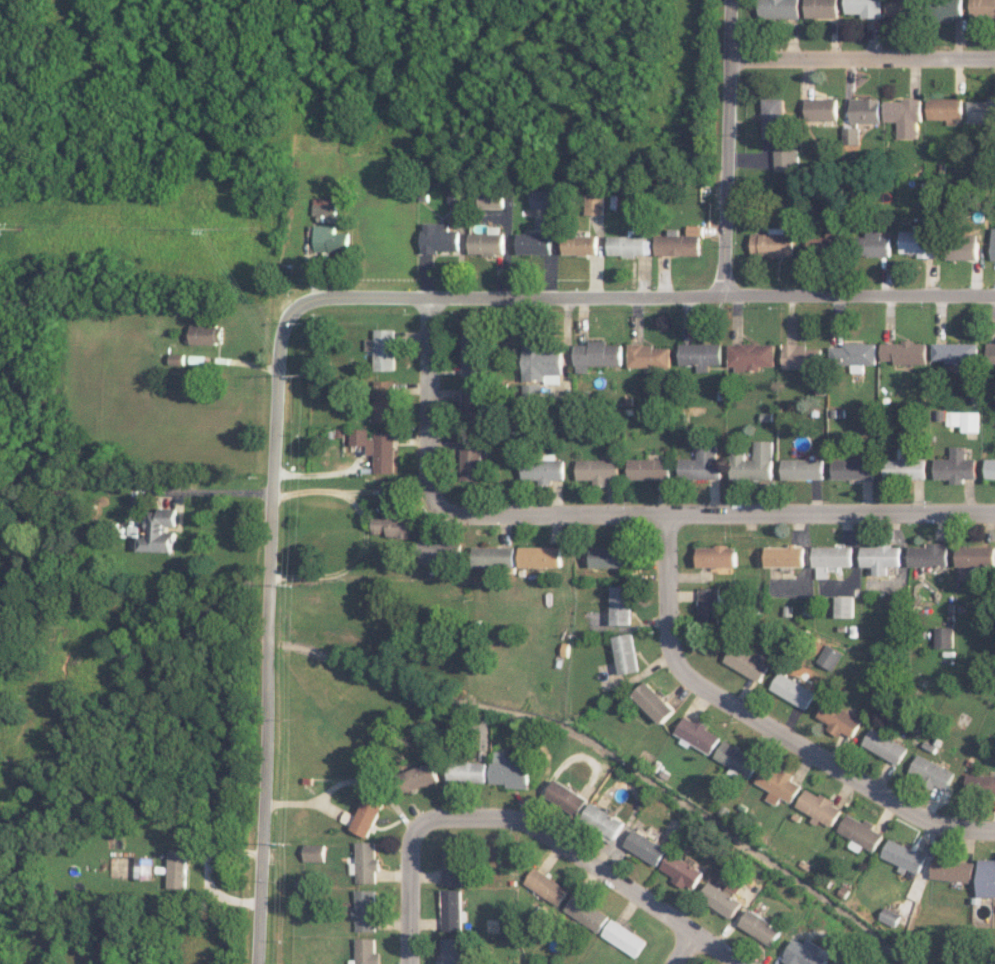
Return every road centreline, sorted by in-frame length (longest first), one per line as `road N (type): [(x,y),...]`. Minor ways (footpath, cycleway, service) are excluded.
road 1 (tertiary): [(260,963),(281,342),(291,316)]
road 2 (residential): [(439,505),(456,514),(994,512)]
road 3 (tertiary): [(291,316),(324,296),(722,295)]
road 4 (residential): [(420,827),(434,818),(530,822),(744,963)]
road 5 (residential): [(676,661),(692,681),(910,813),(944,826),(994,830)]
road 6 (tertiary): [(722,295),(727,0)]
road 7 (residential): [(722,295),(994,295)]
road 8 (residential): [(726,59),(994,58)]
road 9 (residential): [(439,505),(429,484),(431,297)]
road 10 (residential): [(676,661),(668,630),(669,513)]
road 11 (residential): [(412,963),(412,846),(420,827)]

